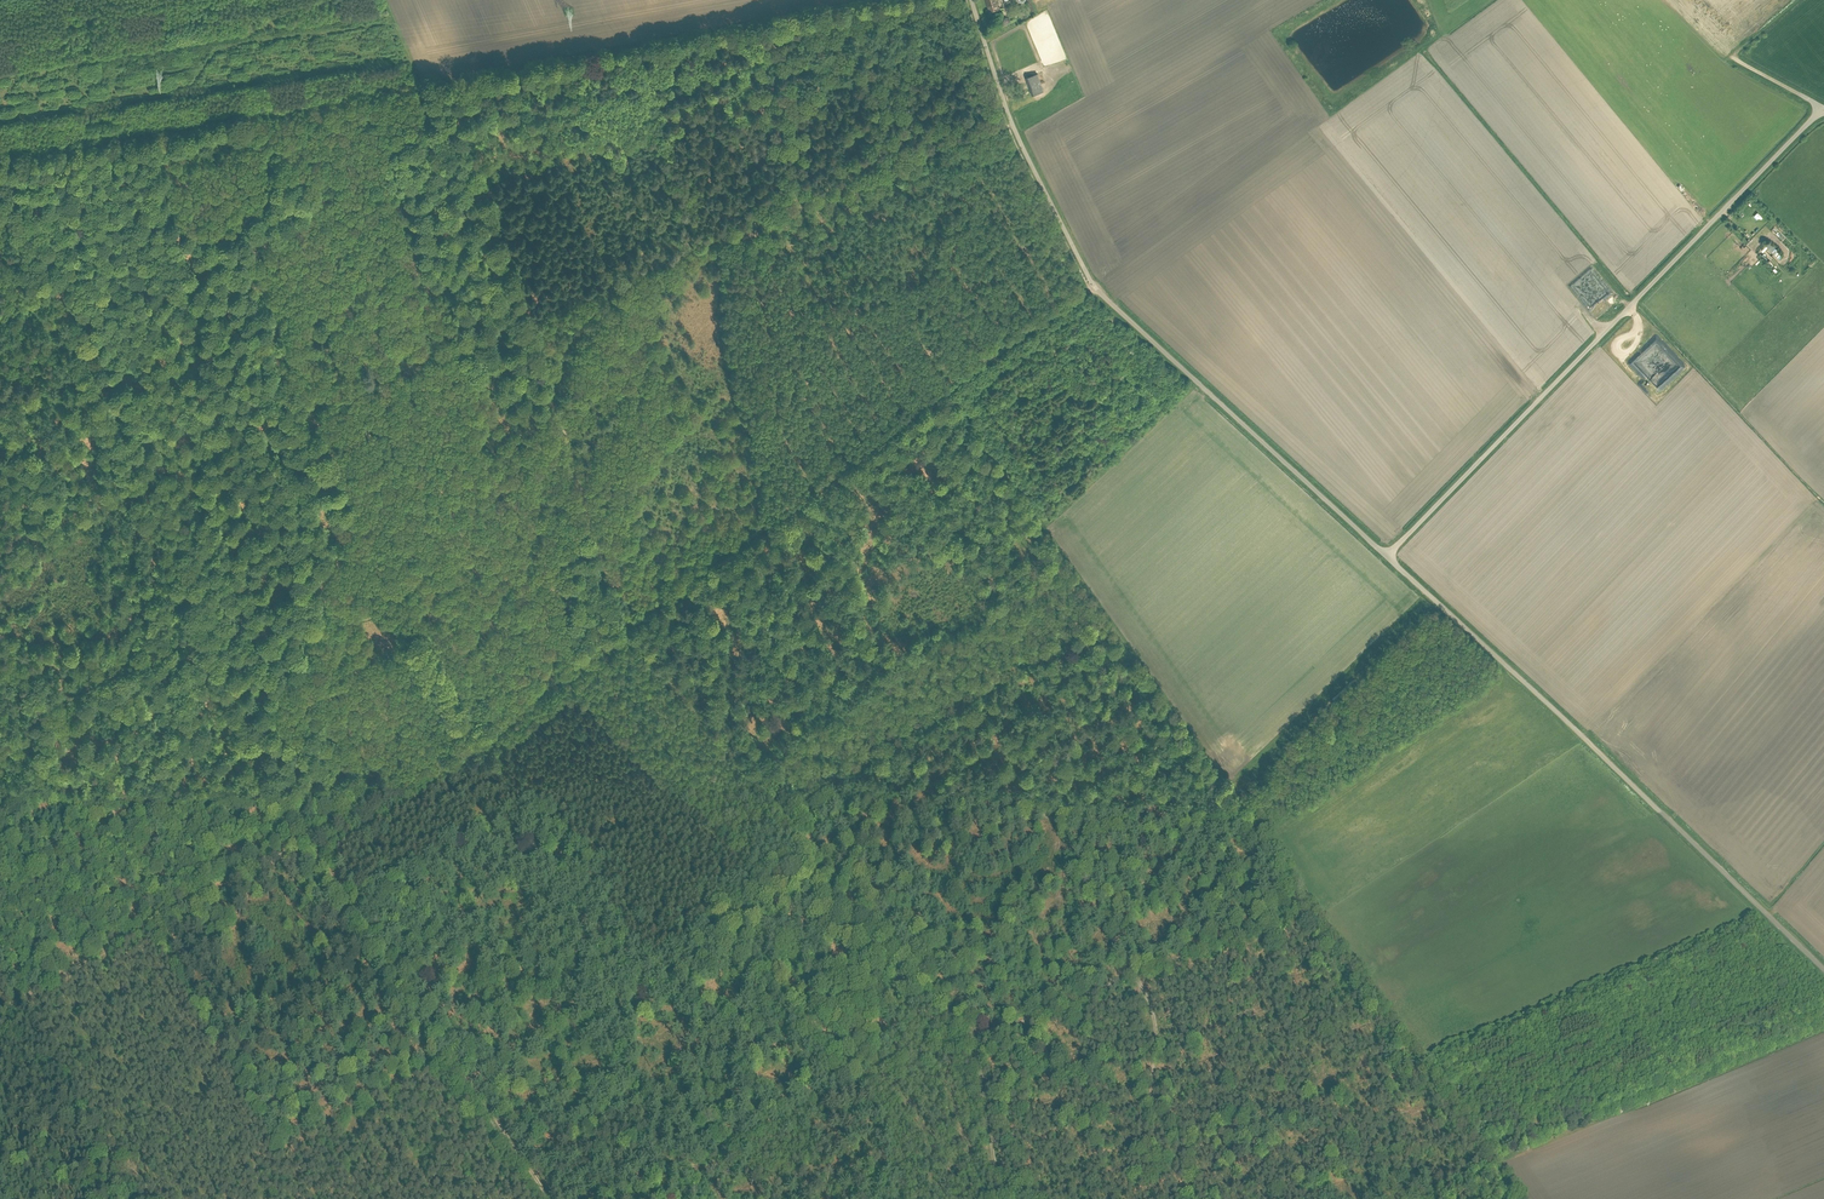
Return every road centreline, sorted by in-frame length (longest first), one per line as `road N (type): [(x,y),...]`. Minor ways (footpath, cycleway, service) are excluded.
road 1 (track): [(975,1041),(1312,902),(947,392)]
road 2 (track): [(767,526),(845,570),(854,627),(866,646),(982,669),(1018,691),(1026,715),(1014,766),(1019,793),(1098,841),(1118,870),(1119,945),(1155,1028),(1153,1106),(1191,1198)]
road 3 (track): [(143,480),(305,840),(548,1198)]
road 4 (track): [(530,318),(462,77),(1,162)]
road 5 (unclassified): [(1387,556),(1094,285),(1013,123),(972,0)]
road 6 (unclassified): [(1823,106),(1387,556)]
road 7 (unclassified): [(1823,970),(1387,556)]
road 8 (track): [(0,1011),(472,744)]
road 9 (track): [(627,630),(975,1041)]
road 10 (track): [(530,318),(1011,120)]
road 11 (track): [(143,480),(530,318)]
road 12 (track): [(874,0),(462,77)]
road 13 (track): [(589,1198),(975,1041)]
road 14 (track): [(1524,1198),(1312,902)]
road 15 (track): [(141,475),(1,162)]
road 16 (track): [(627,630),(530,318)]
road 17 (track): [(947,392),(767,526)]
road 18 (track): [(472,744),(627,630)]
road 19 (track): [(1090,288),(947,392)]
road 20 (track): [(767,526),(627,630)]
road 21 (track): [(975,1041),(999,1198)]
road 22 (track): [(64,515),(0,408)]

